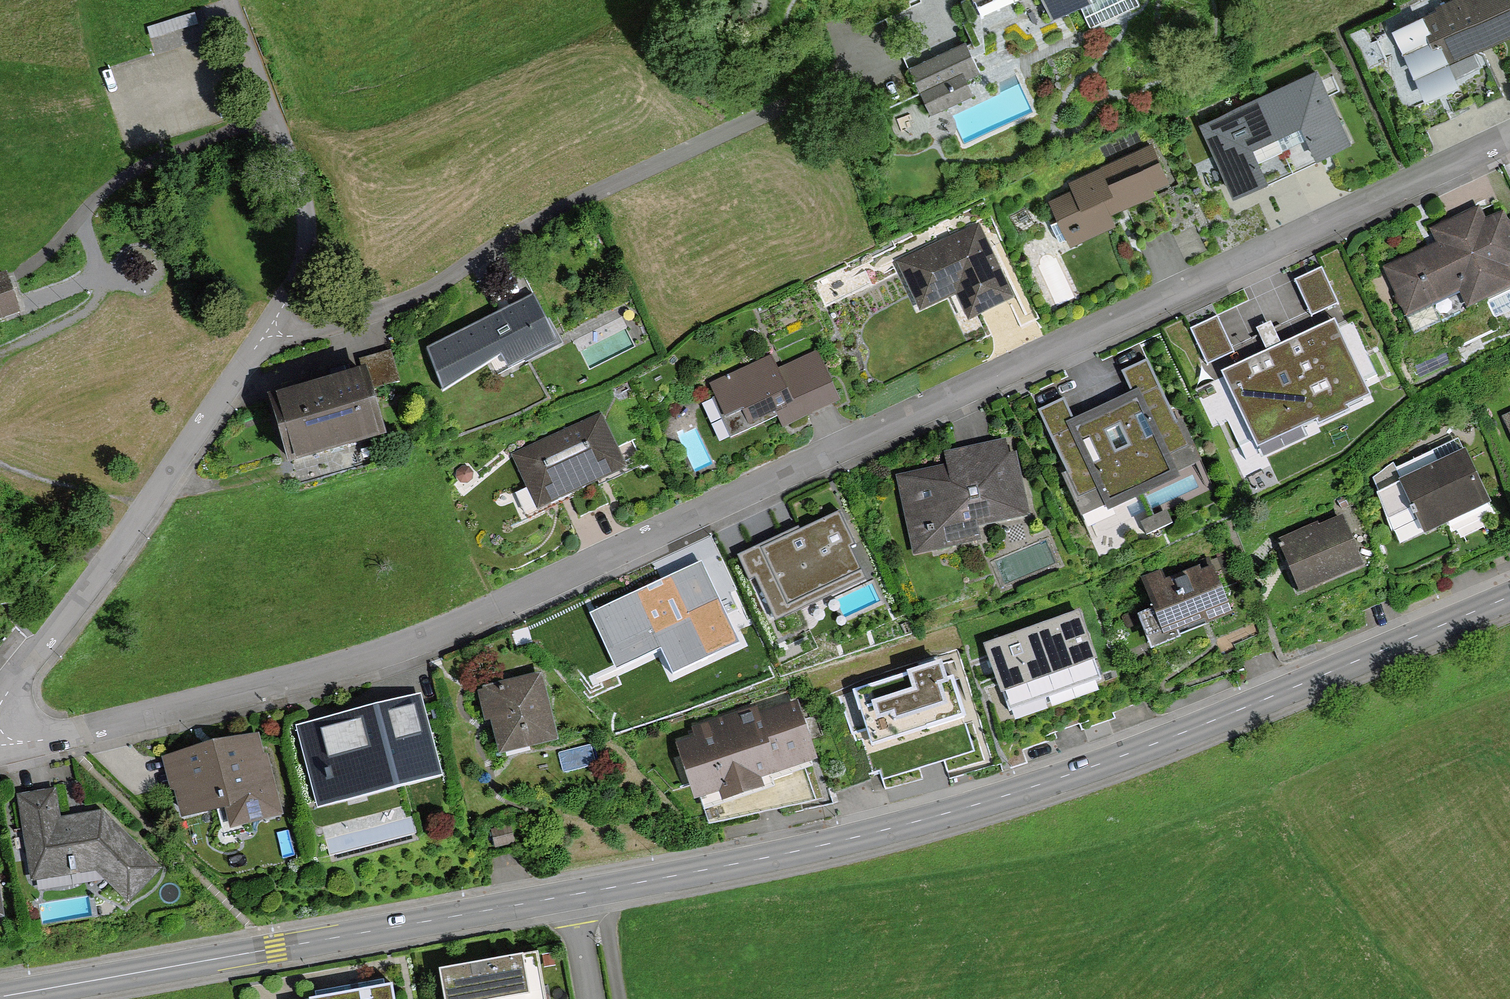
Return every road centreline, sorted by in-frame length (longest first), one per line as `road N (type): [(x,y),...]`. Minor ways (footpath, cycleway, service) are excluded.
road 1 (residential): [(0,735),(29,742),(413,642),(1509,135)]
road 2 (tertiary): [(572,894),(962,809),(1170,738),(1509,595)]
road 3 (residential): [(272,327),(316,330),(404,302),(576,200),(895,53)]
road 4 (tertiary): [(0,996),(572,894)]
road 5 (residential): [(0,702),(272,327)]
road 6 (residential): [(272,327),(299,269),(305,218),(250,47)]

